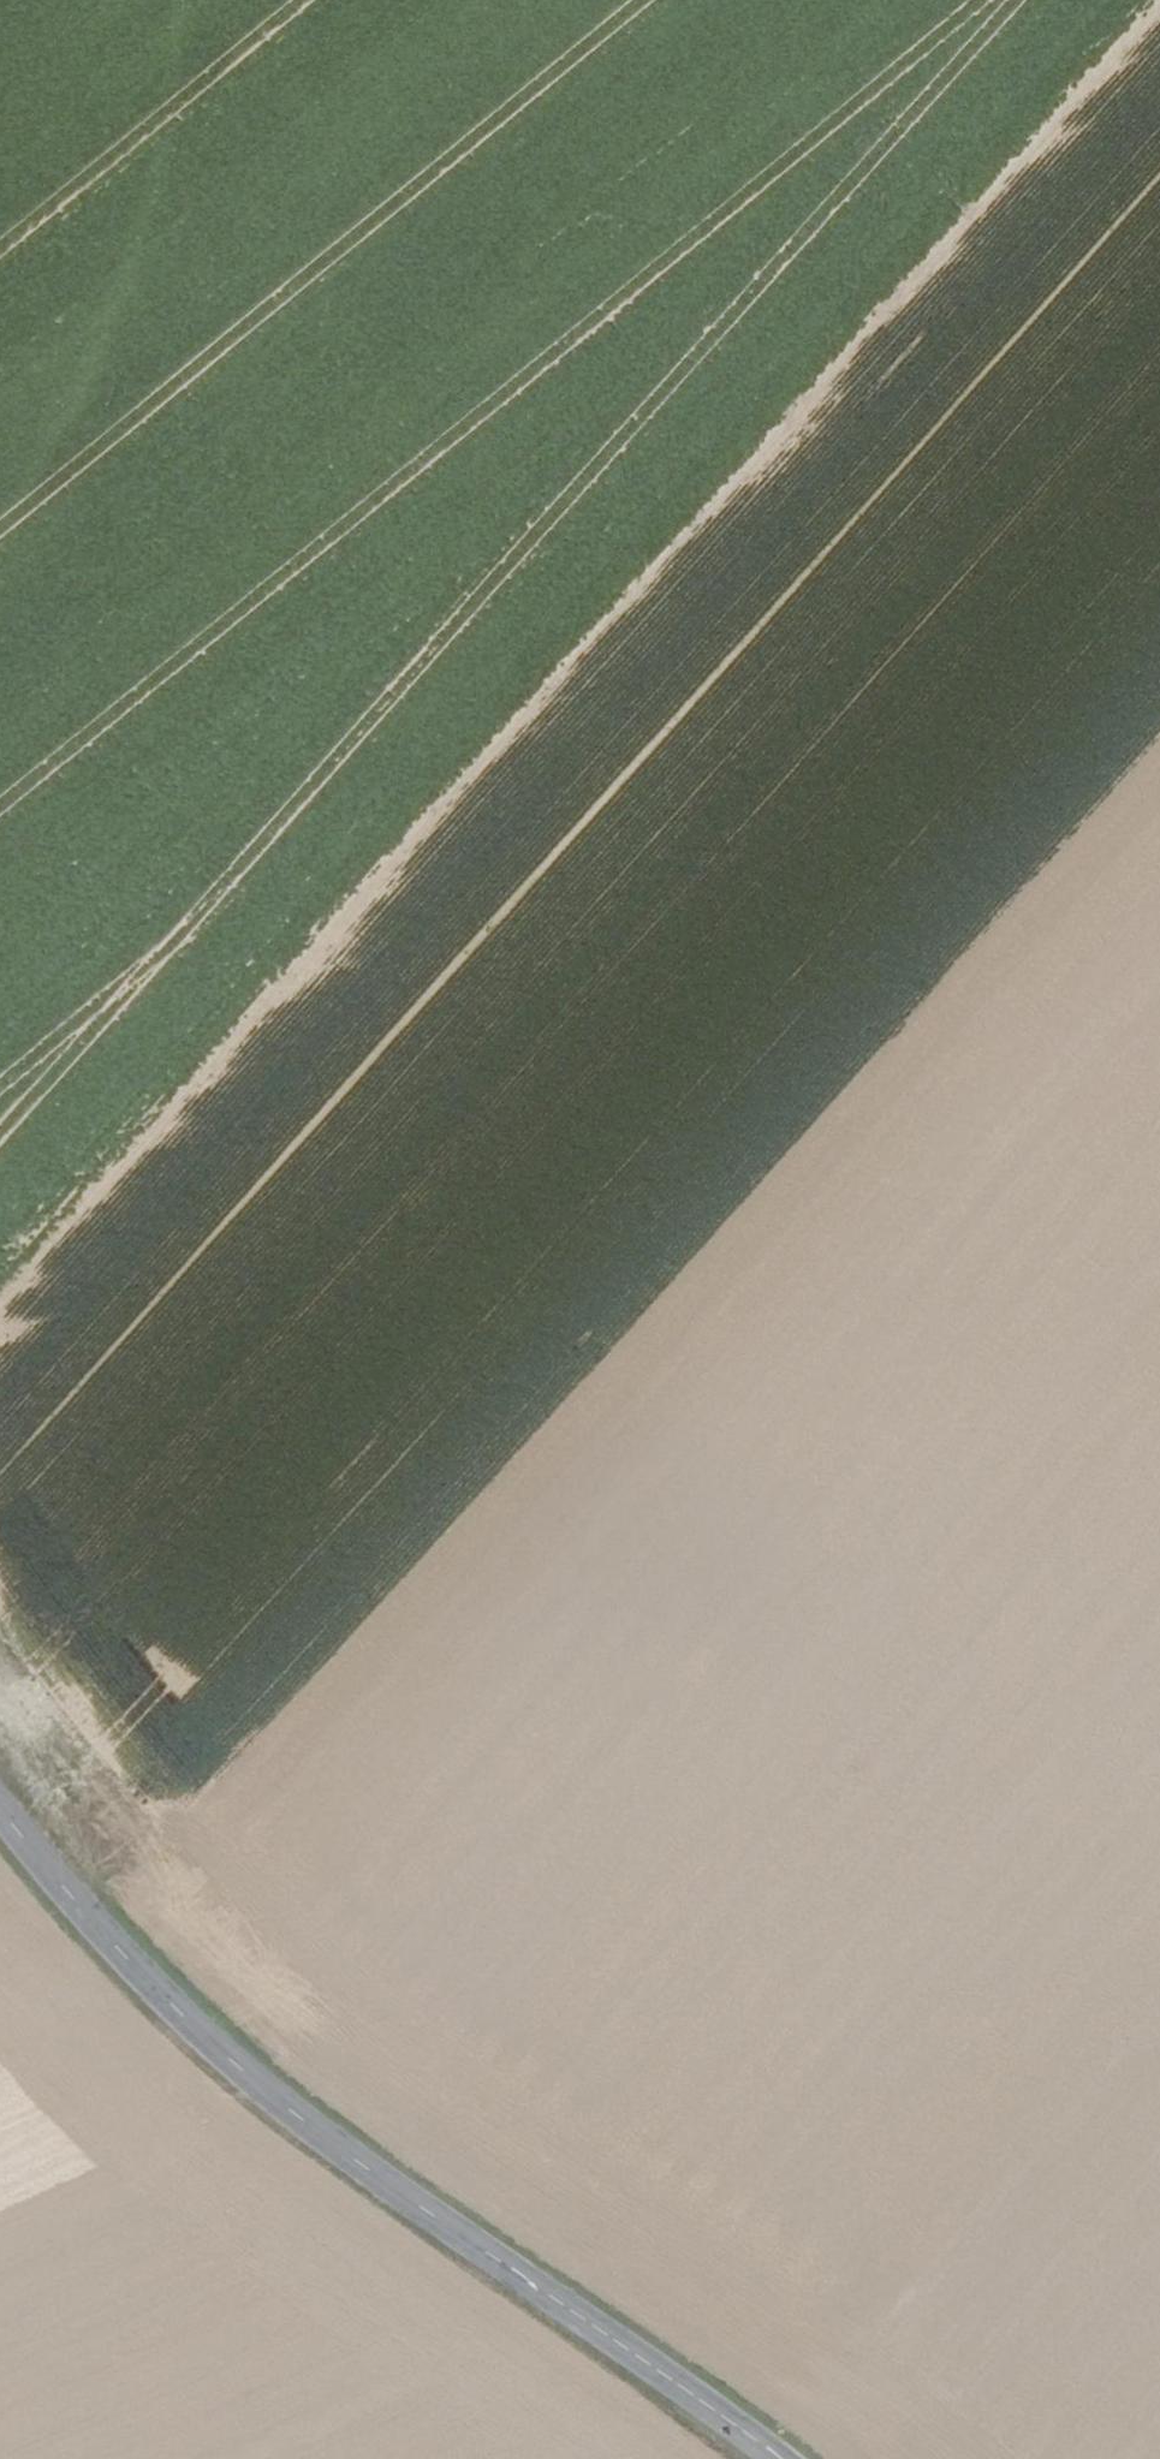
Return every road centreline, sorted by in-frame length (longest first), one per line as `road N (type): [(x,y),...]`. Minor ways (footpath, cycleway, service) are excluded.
road 1 (tertiary): [(779,2458),(361,2165),(237,2066),(121,1952),(0,1808)]

